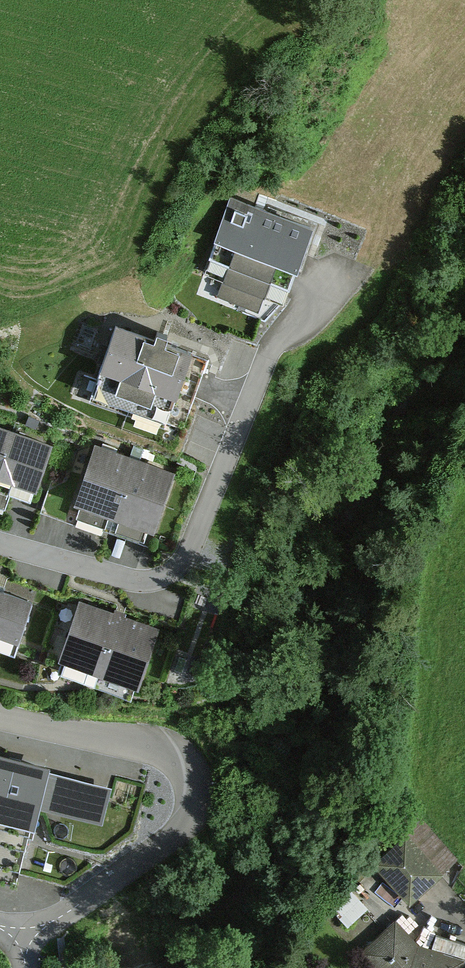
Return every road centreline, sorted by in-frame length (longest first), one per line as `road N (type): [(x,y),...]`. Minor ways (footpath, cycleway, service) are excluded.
road 1 (residential): [(23,933),(172,839),(192,790),(188,768),(170,752),(0,718)]
road 2 (unclassified): [(0,547),(136,582),(178,566),(268,348)]

